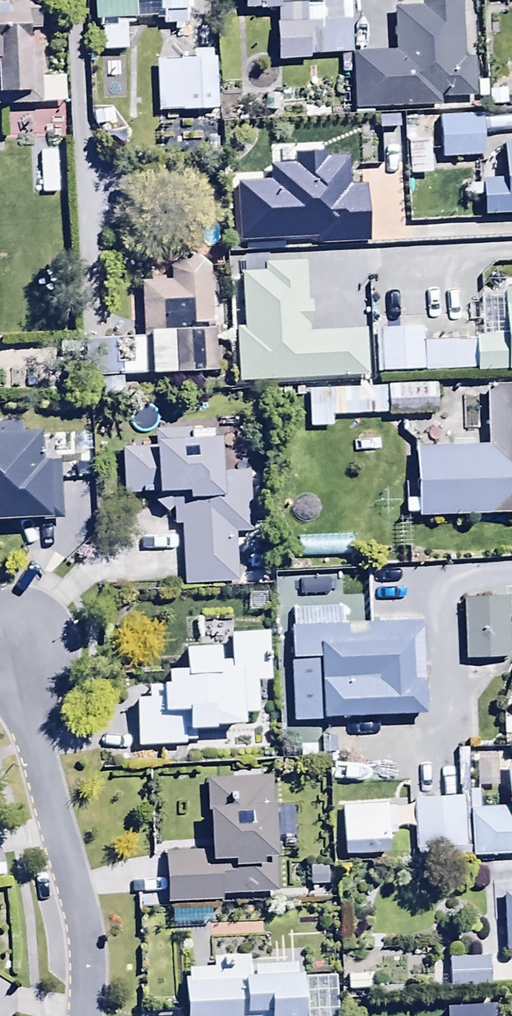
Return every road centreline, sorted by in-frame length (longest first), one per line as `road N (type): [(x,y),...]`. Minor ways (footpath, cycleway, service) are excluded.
road 1 (residential): [(82,1015),(88,958),(80,911),(17,645)]

